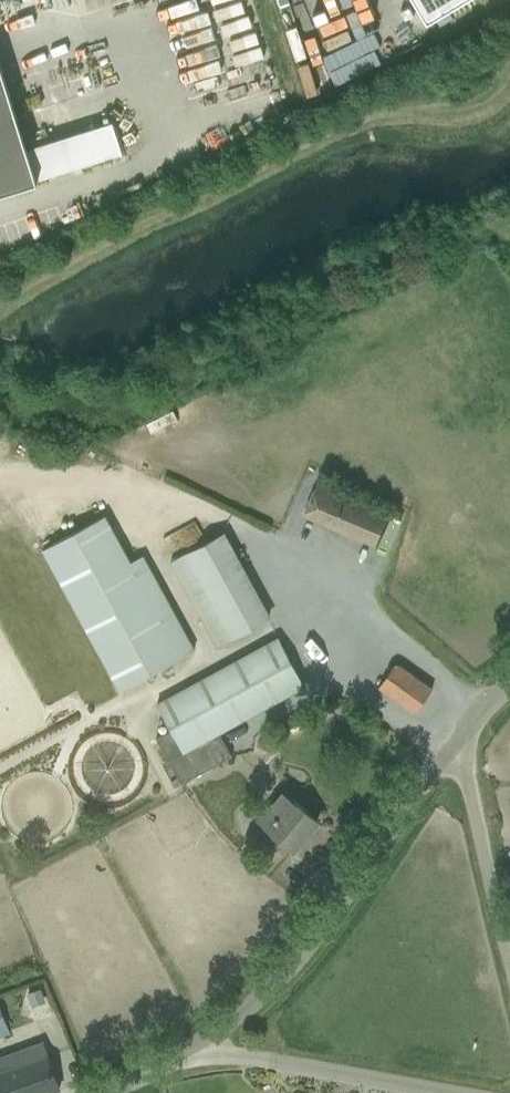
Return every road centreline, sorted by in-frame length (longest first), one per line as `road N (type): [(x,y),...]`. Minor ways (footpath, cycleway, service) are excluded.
road 1 (unclassified): [(196,1046),(272,984),(456,731)]
road 2 (unclassified): [(440,1092),(196,1046)]
road 3 (unclassified): [(509,950),(456,731)]

